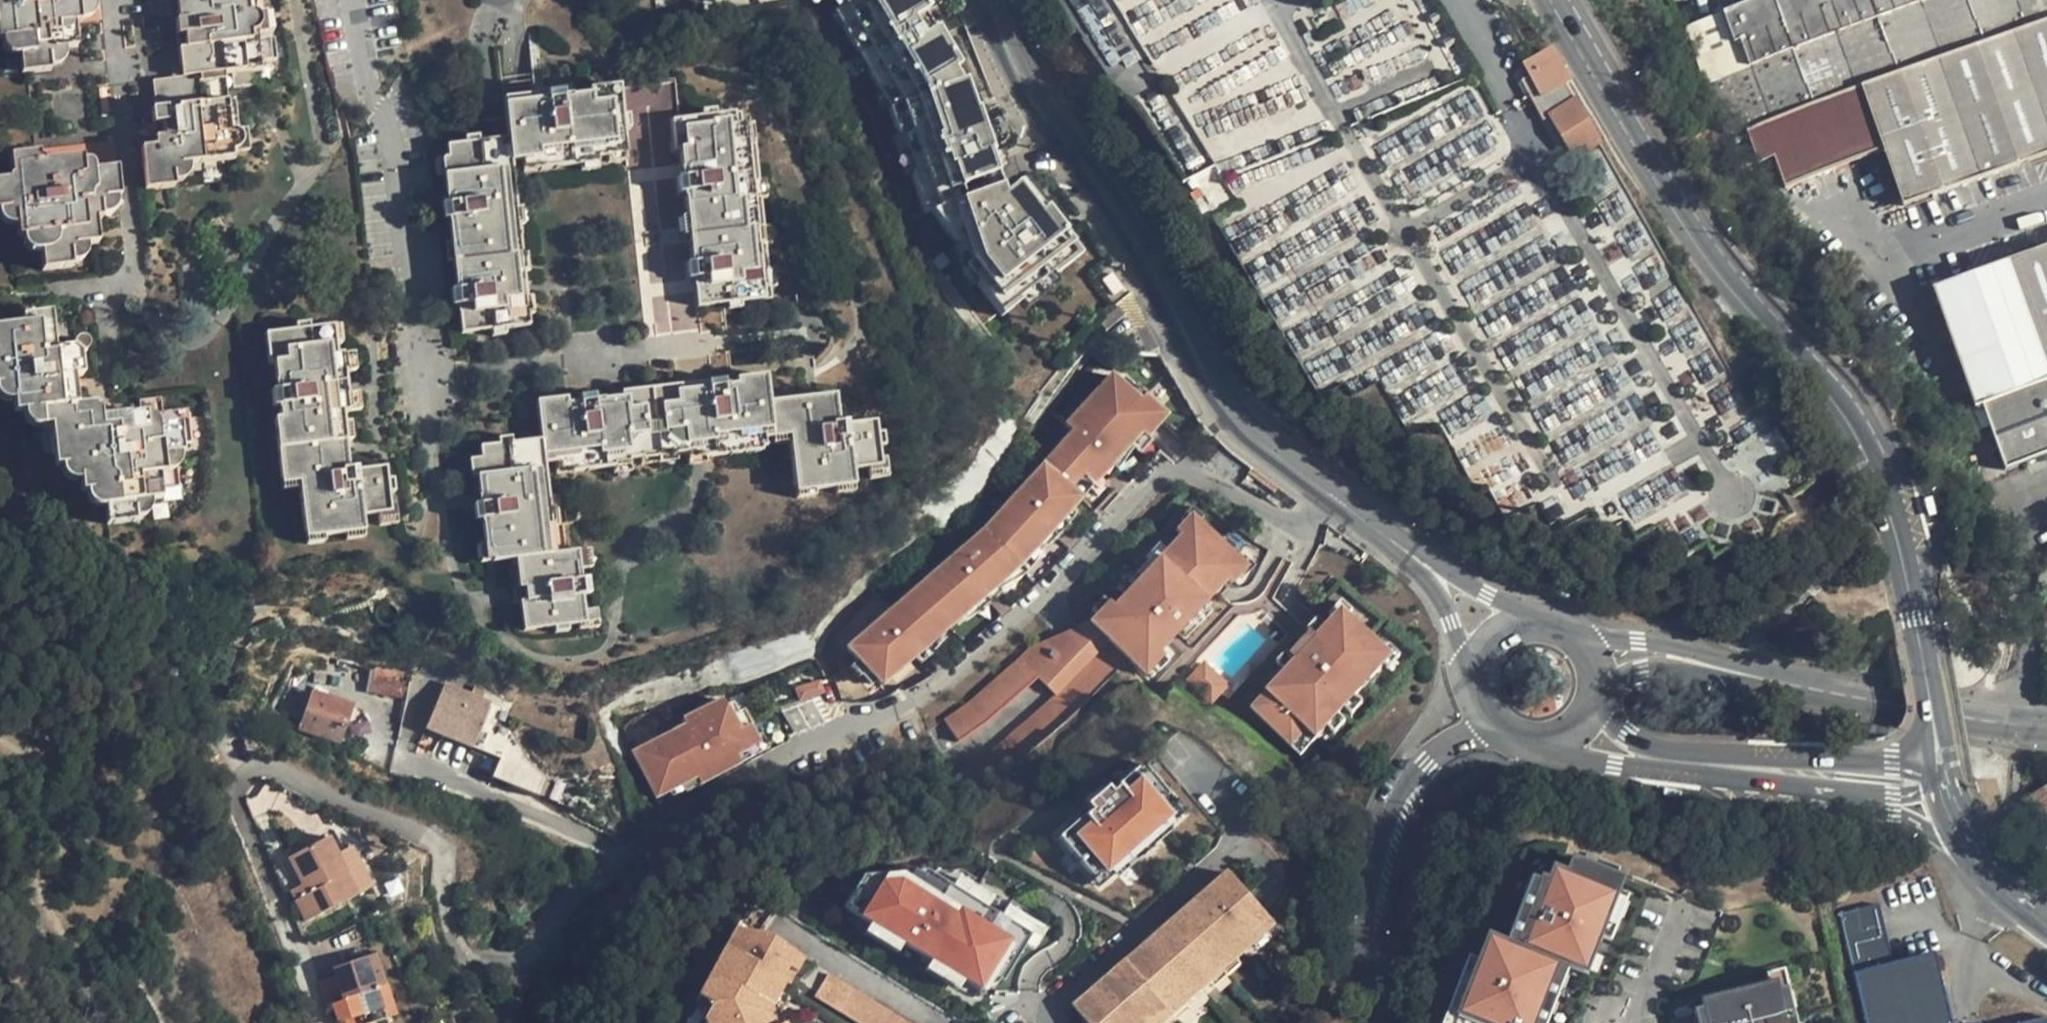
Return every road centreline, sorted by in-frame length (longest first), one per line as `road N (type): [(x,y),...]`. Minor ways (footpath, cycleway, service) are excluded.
road 1 (secondary): [(1551,0),(1697,241),(1852,427),(1891,522),(1944,786)]
road 2 (tertiary): [(1410,556),(1233,418),(1120,219),(1017,76),(983,0)]
road 3 (residential): [(1375,1022),(1364,917),(1386,828),(1427,764),(1494,725)]
road 4 (tertiary): [(2046,725),(1887,705),(1711,667)]
road 5 (tertiary): [(1686,763),(1944,786)]
road 6 (secondary): [(1944,786),(1981,853),(2046,919)]
road 7 (tertiary): [(1542,742),(1686,763)]
road 8 (tertiary): [(1541,619),(1410,556)]
road 9 (tertiary): [(1410,556),(1475,682)]
road 10 (tertiary): [(1711,667),(1635,644),(1585,641)]

